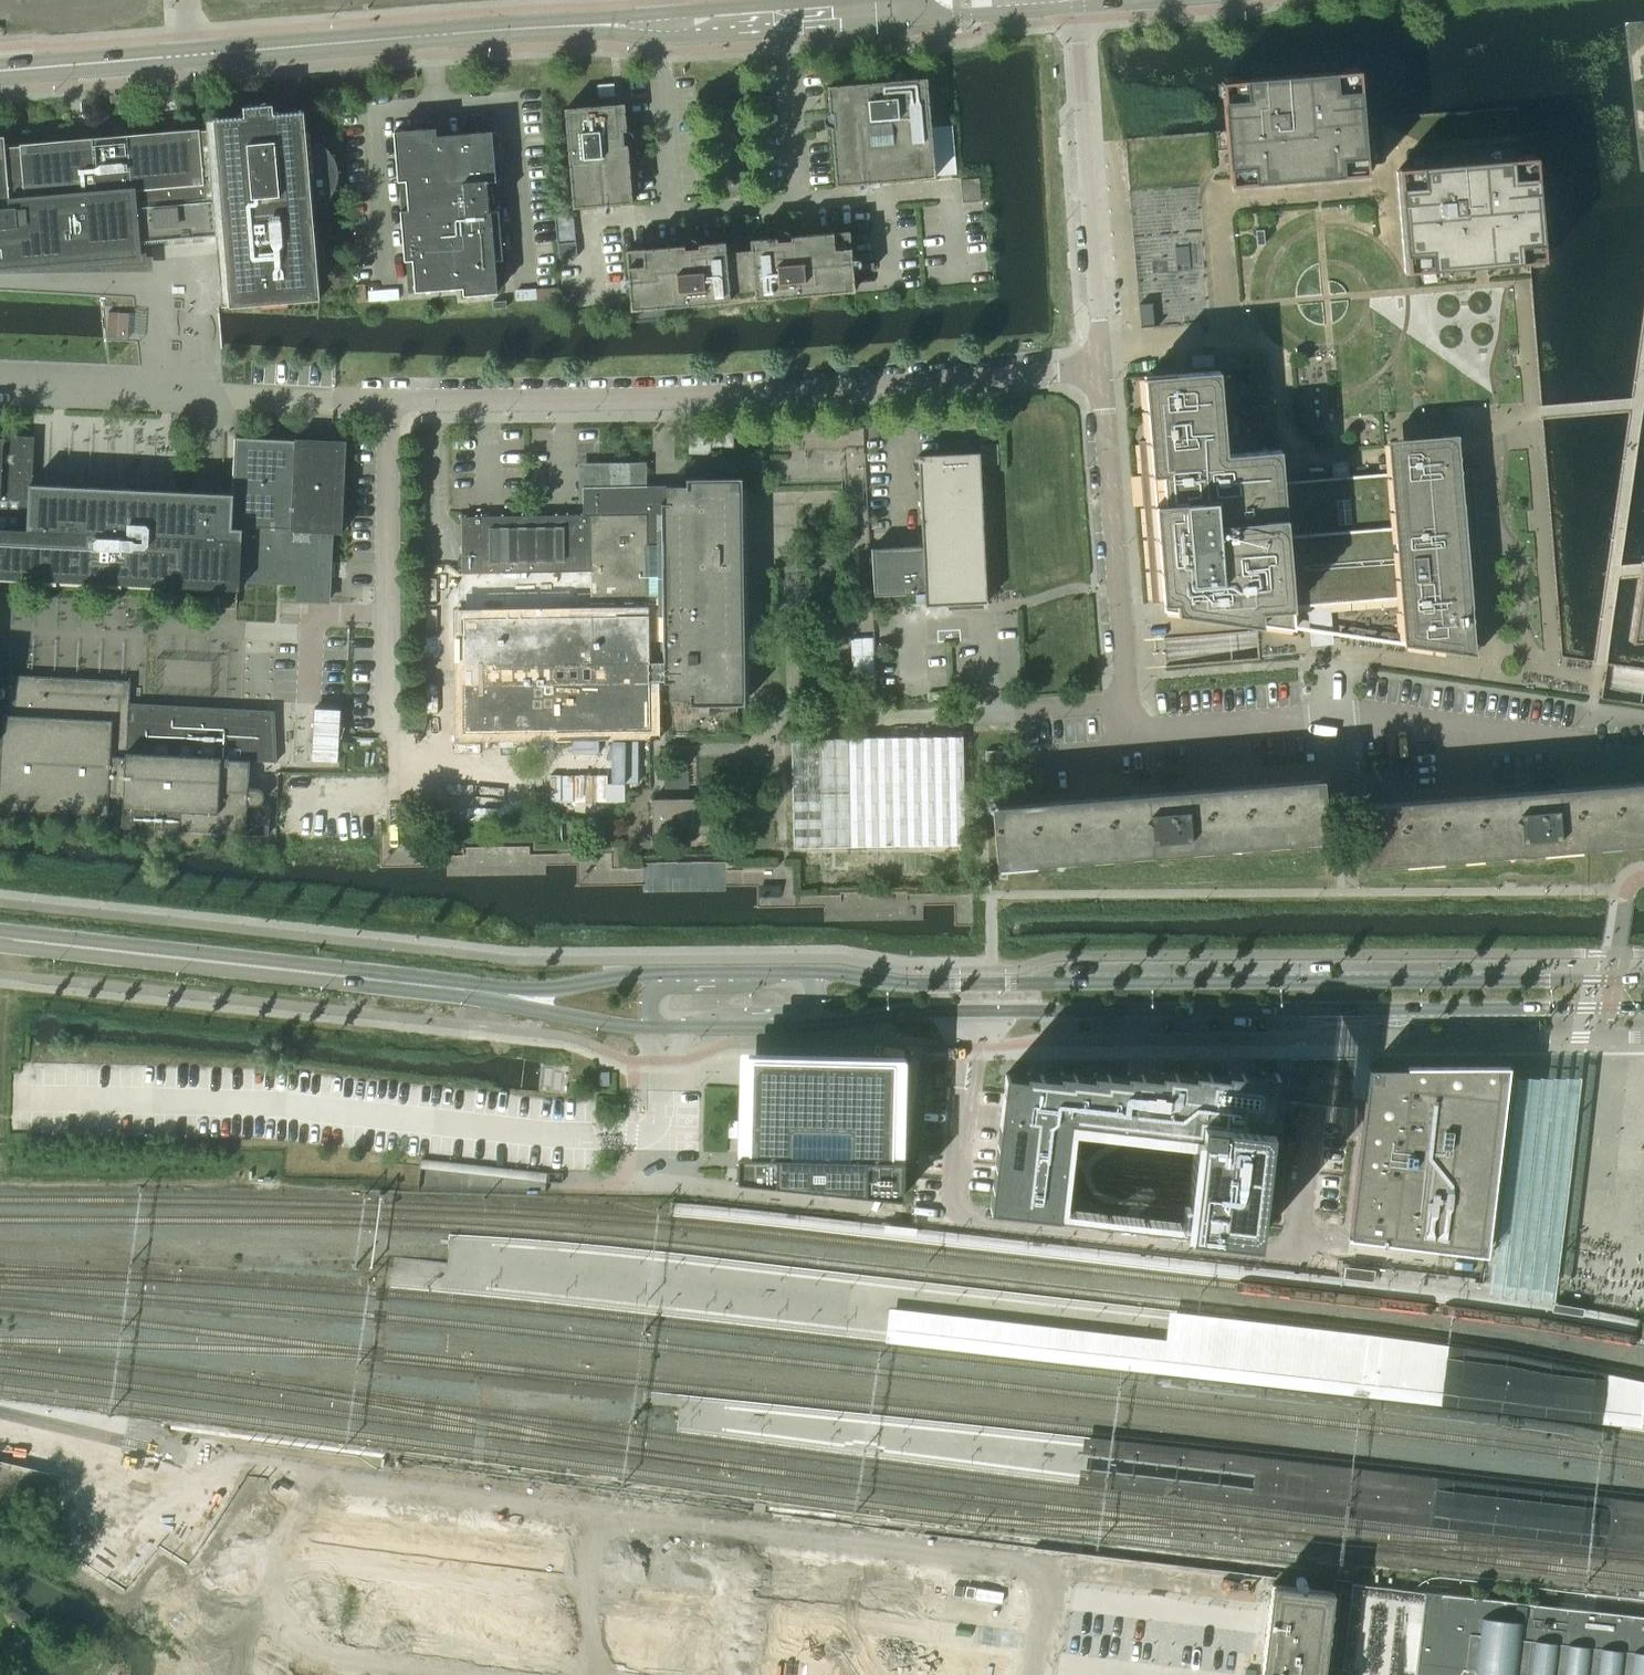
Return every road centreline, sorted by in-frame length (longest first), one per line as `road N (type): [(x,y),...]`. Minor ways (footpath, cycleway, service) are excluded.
road 1 (residential): [(293,1674),(317,1488),(1051,1570),(1035,1674)]
road 2 (secondary): [(801,1022),(971,1010),(1643,1008)]
road 3 (secondary): [(1643,980),(971,984),(811,974)]
road 4 (residential): [(1096,373),(663,400),(339,402)]
road 5 (secondary): [(517,998),(0,936)]
road 6 (tertiary): [(192,54),(664,23)]
road 7 (residential): [(1130,732),(1371,713),(1557,736),(1570,745)]
road 8 (residential): [(1078,0),(1096,373)]
road 9 (residential): [(1130,732),(1096,373)]
road 10 (tertiary): [(664,23),(913,5)]
road 11 (tertiary): [(0,69),(192,54)]
road 12 (secondary): [(672,973),(517,998)]
road 13 (secondary): [(517,998),(658,1029)]
road 14 (secondary): [(658,1029),(801,1022)]
road 15 (secondary): [(811,974),(672,973)]

